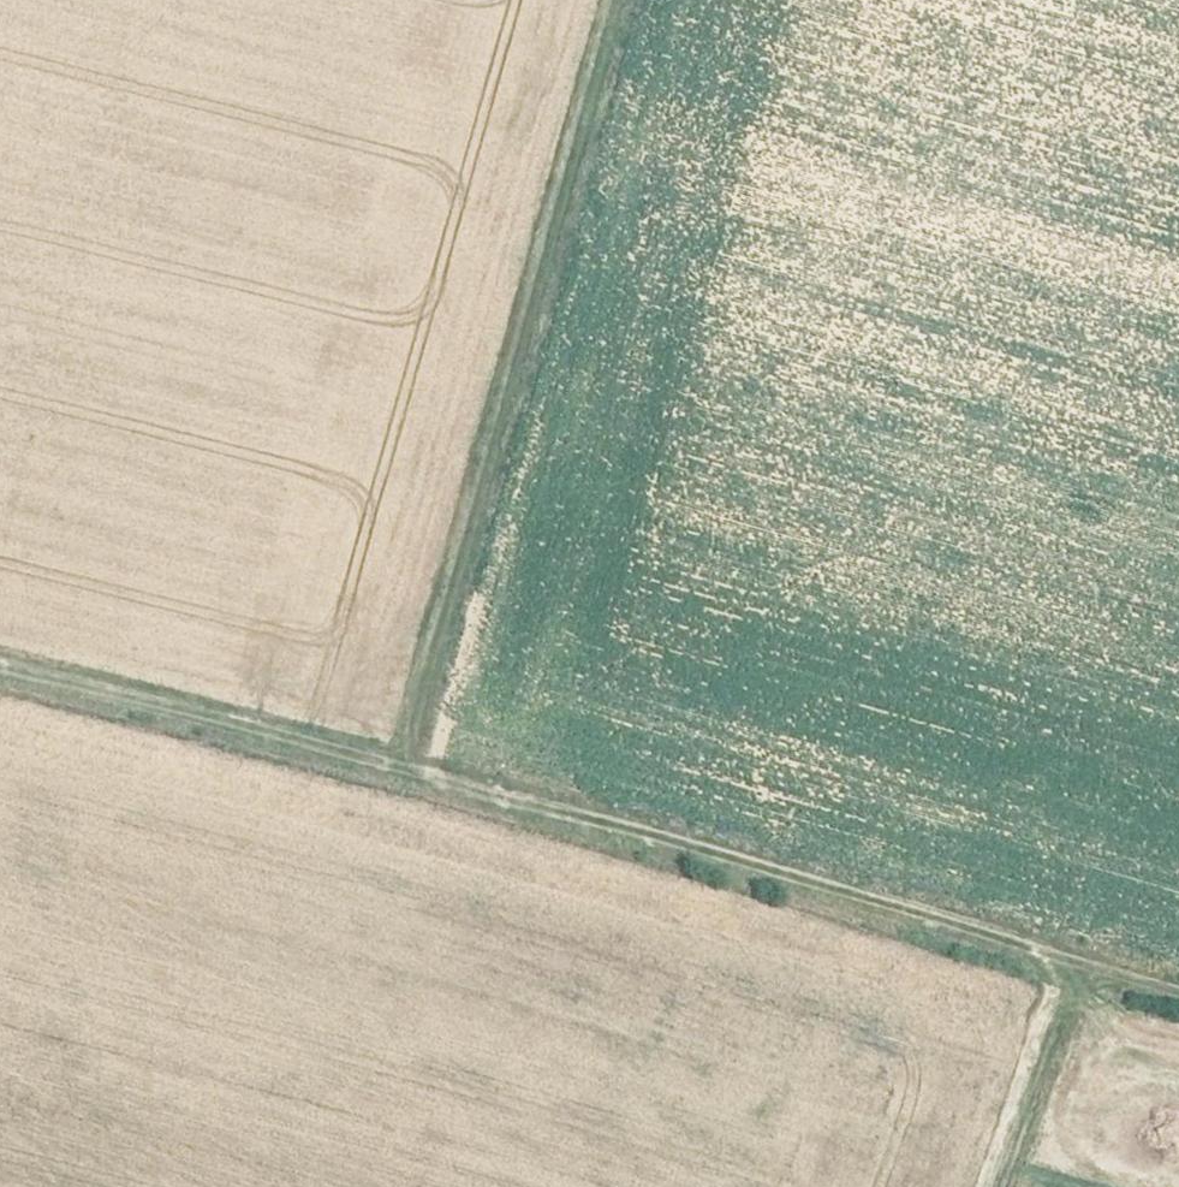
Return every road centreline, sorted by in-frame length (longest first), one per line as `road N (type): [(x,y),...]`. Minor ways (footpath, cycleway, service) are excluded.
road 1 (track): [(0,668),(187,713),(1062,961)]
road 2 (track): [(1062,961),(983,1186)]
road 3 (track): [(1062,961),(1178,995)]

